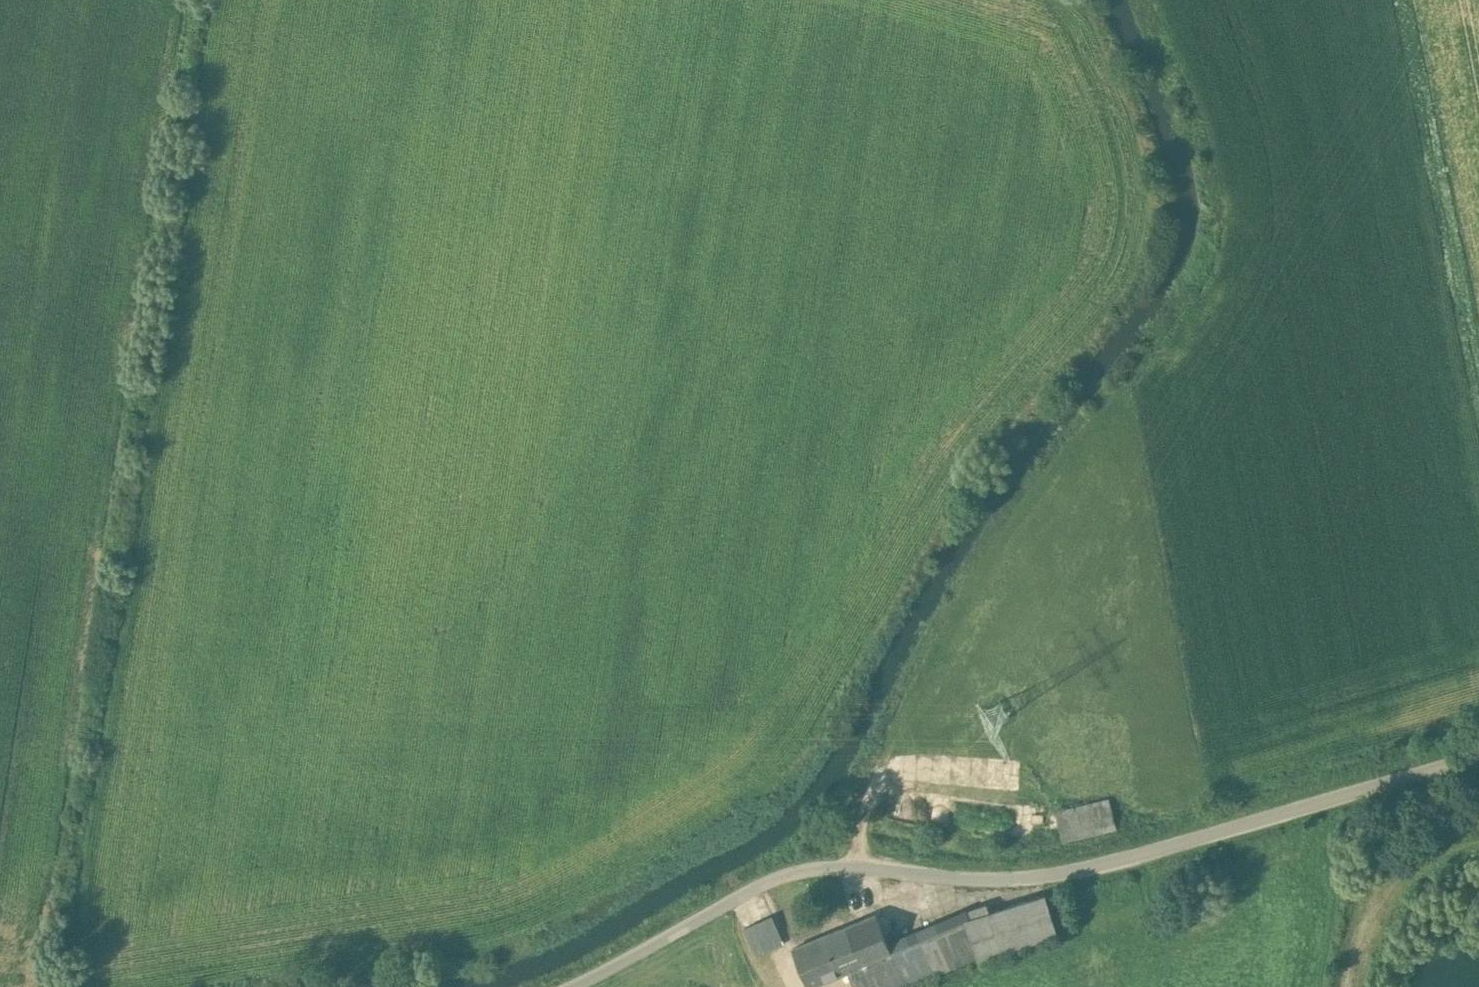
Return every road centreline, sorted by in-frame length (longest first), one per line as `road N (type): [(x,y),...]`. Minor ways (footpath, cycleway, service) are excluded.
road 1 (unclassified): [(1478,751),(1084,868),(963,875),(840,855),(768,879),(569,986)]

